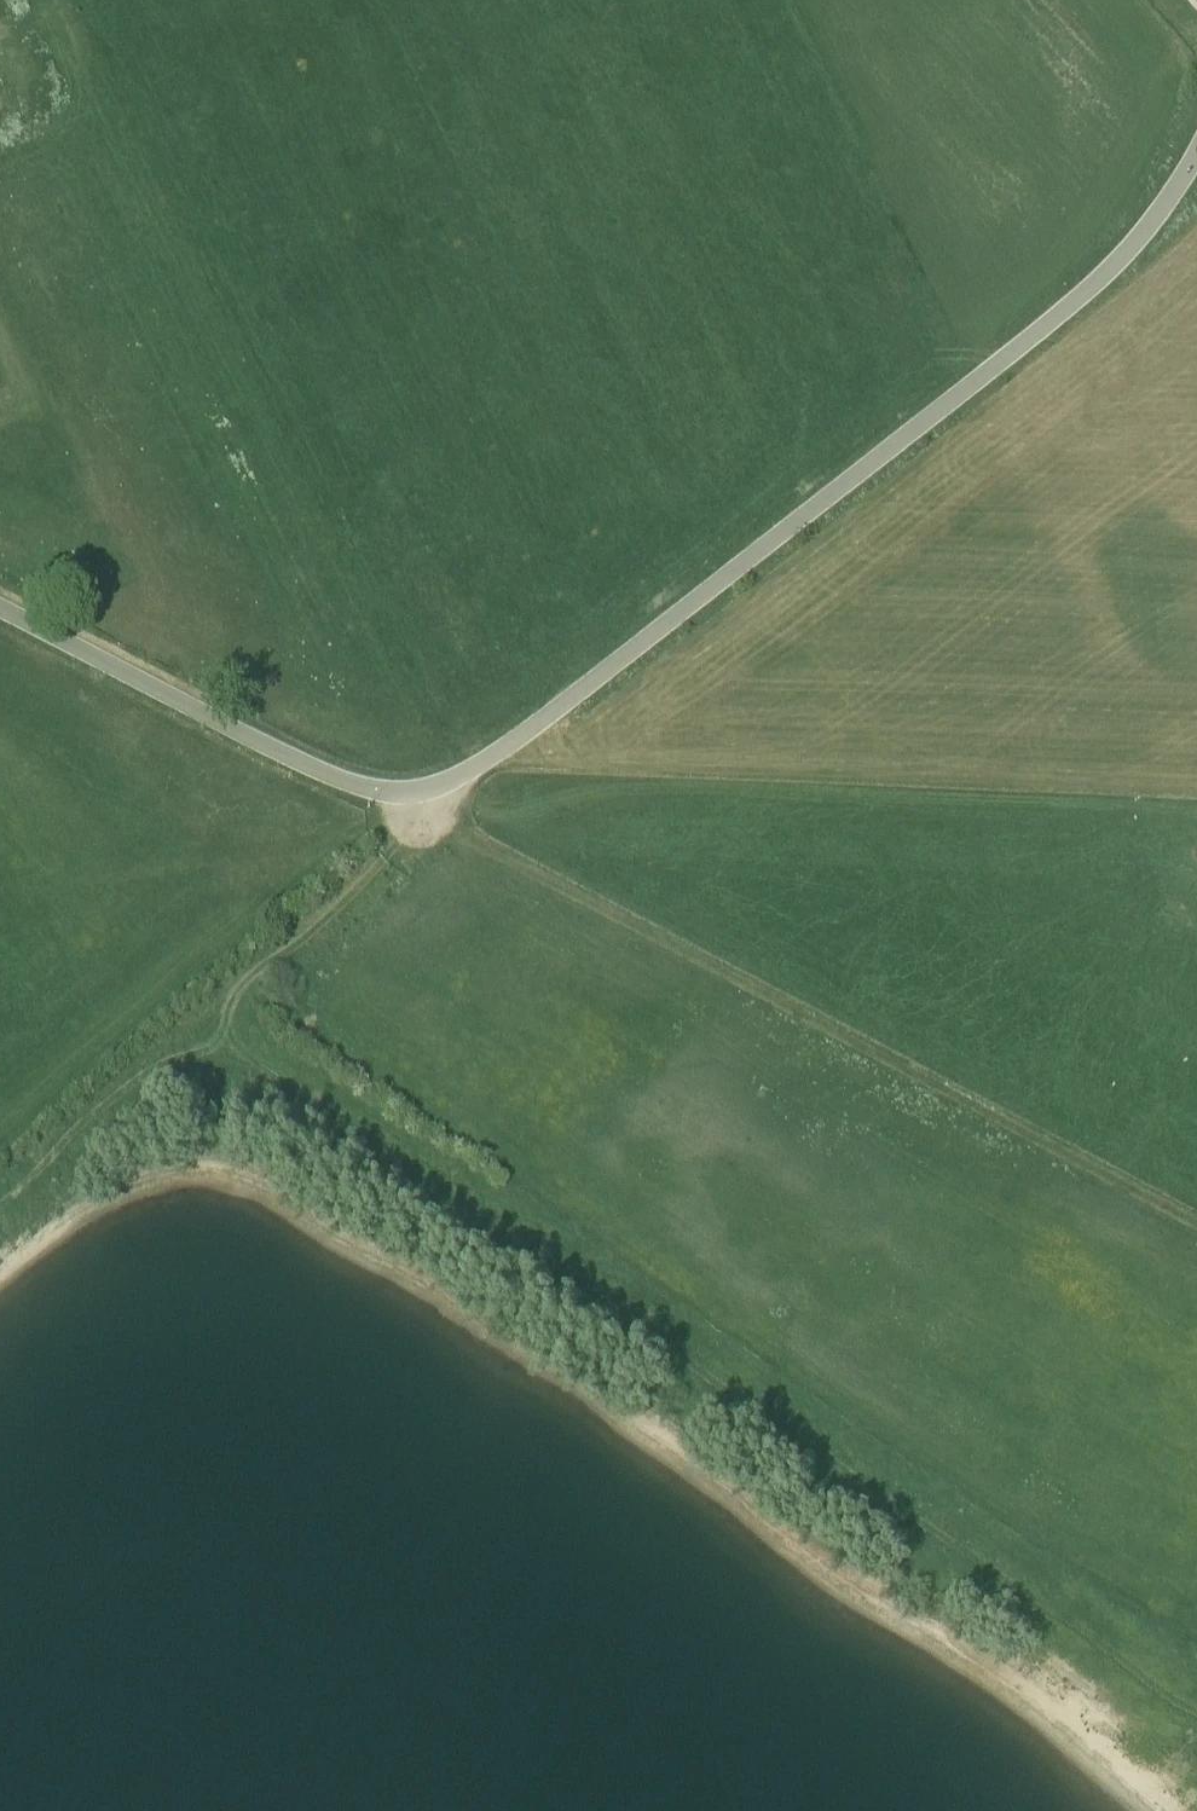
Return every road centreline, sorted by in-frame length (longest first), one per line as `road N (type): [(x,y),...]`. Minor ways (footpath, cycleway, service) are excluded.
road 1 (tertiary): [(0,609),(344,786),(404,796),(459,782),(989,379),(1117,270),(1177,196),(1196,157)]
road 2 (track): [(0,1205),(191,1037),(1043,1607)]
road 3 (track): [(191,1037),(426,829),(429,790)]

